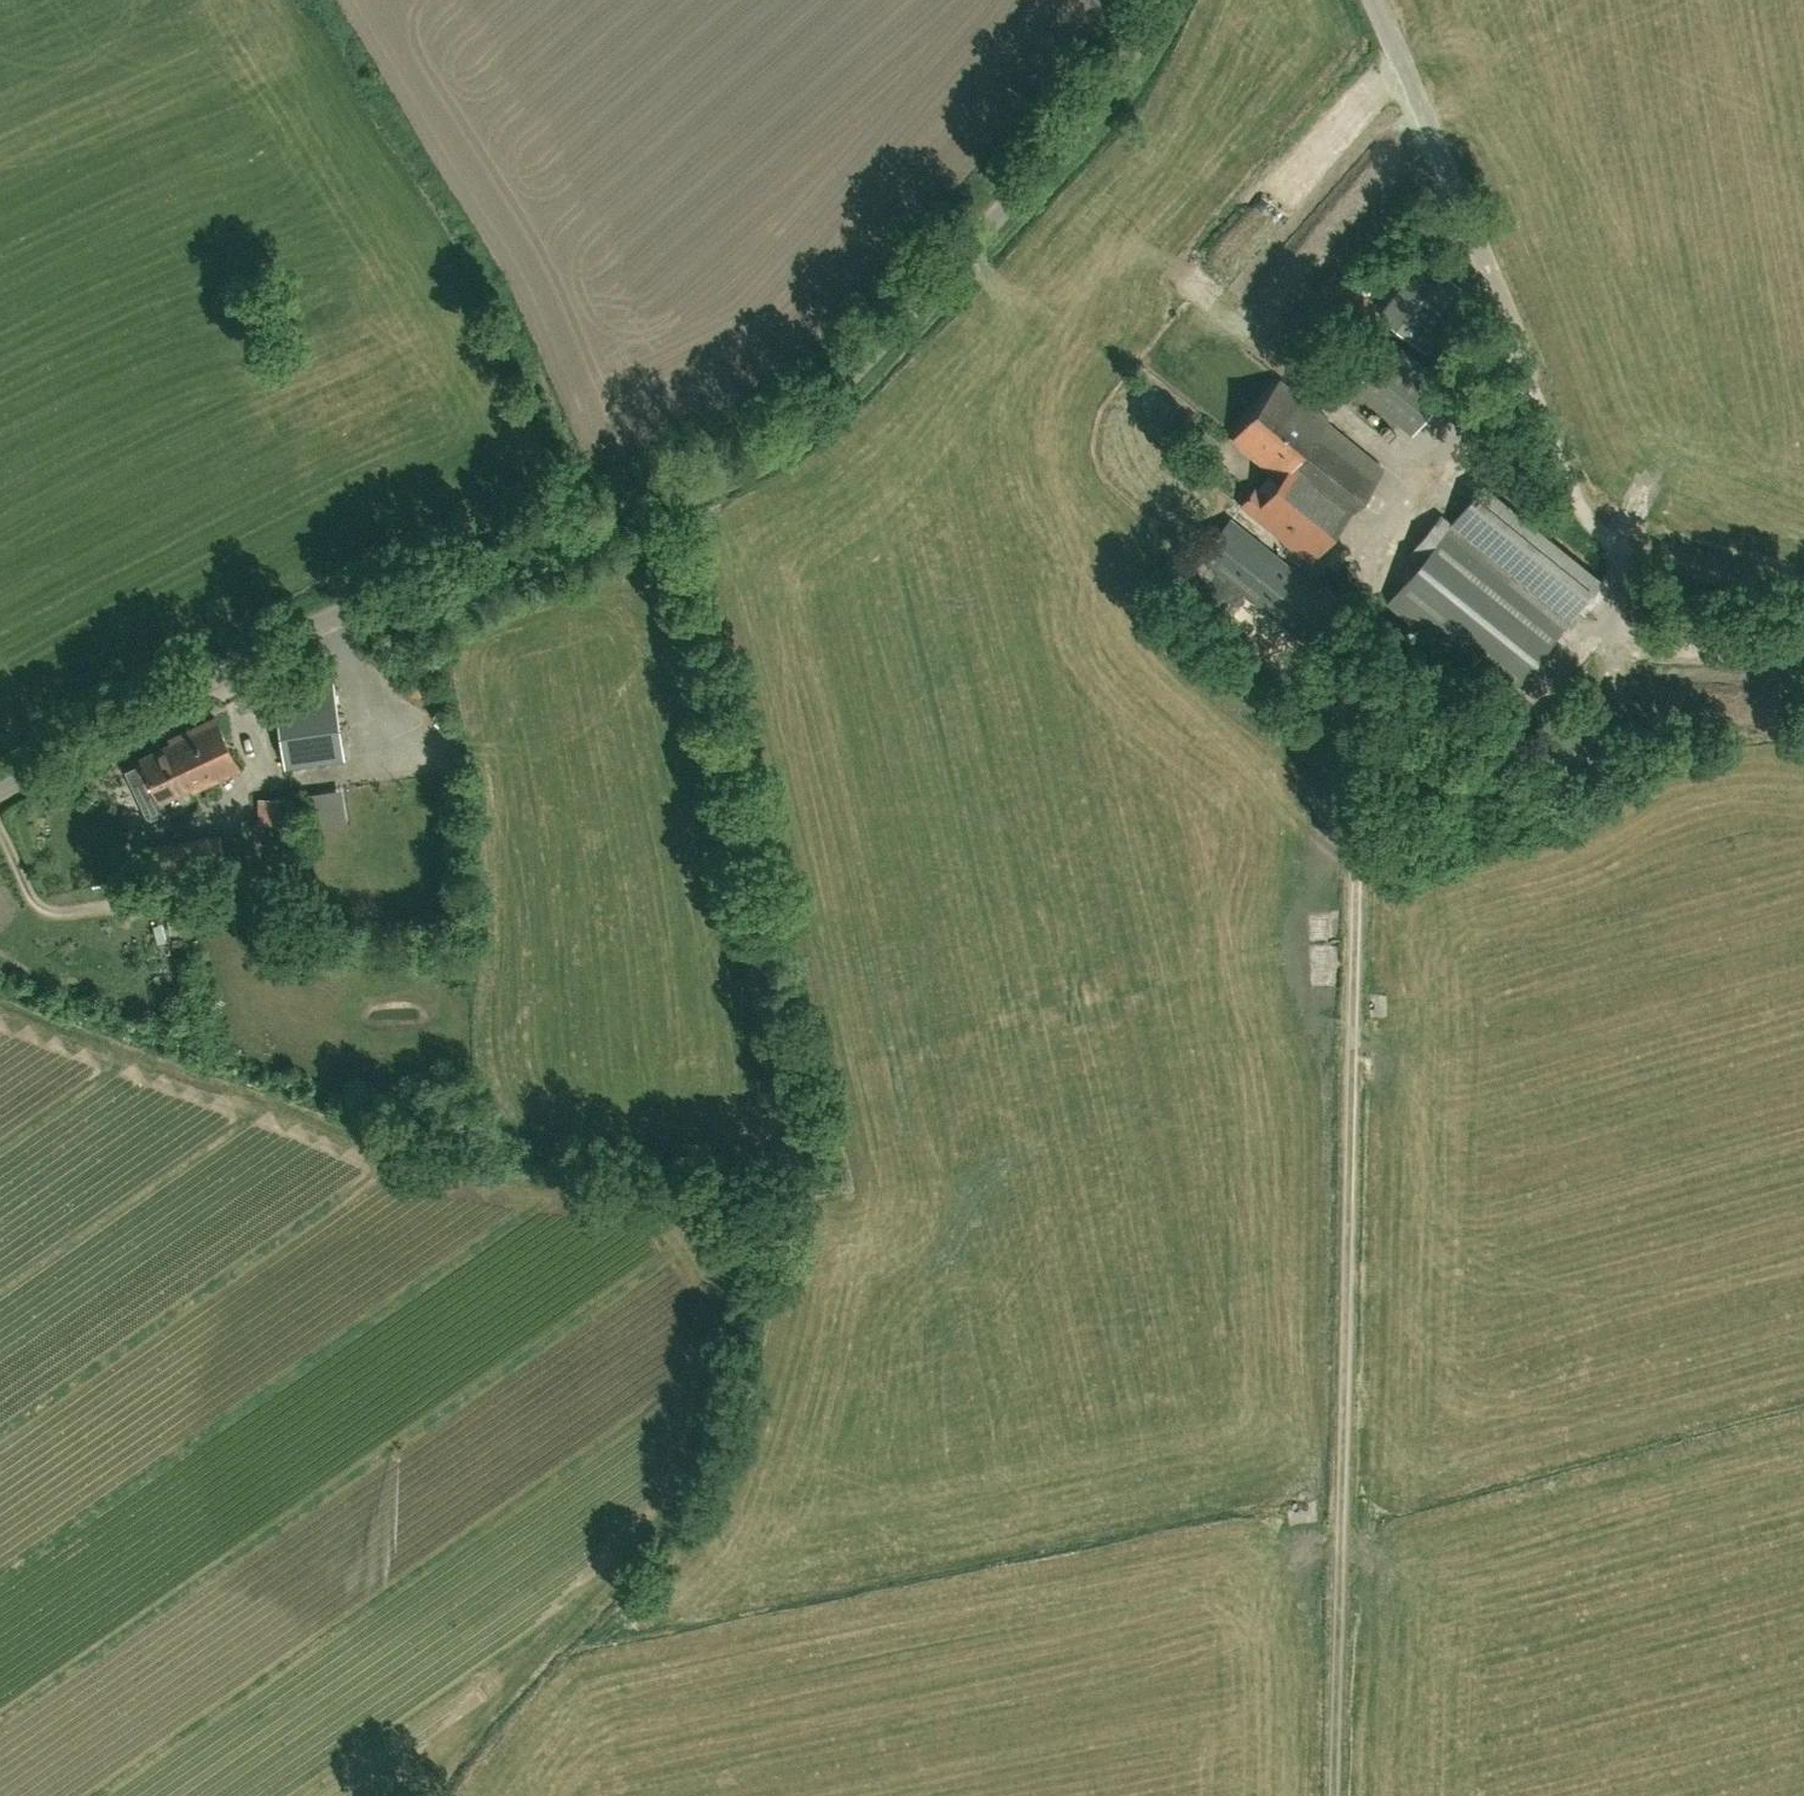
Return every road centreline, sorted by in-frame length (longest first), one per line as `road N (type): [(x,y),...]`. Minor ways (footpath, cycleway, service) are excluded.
road 1 (unclassified): [(0,793),(374,598),(721,467),(789,431),(1110,88),(1161,0)]
road 2 (unclassified): [(1367,0),(1583,506),(1598,525),(1634,542)]

